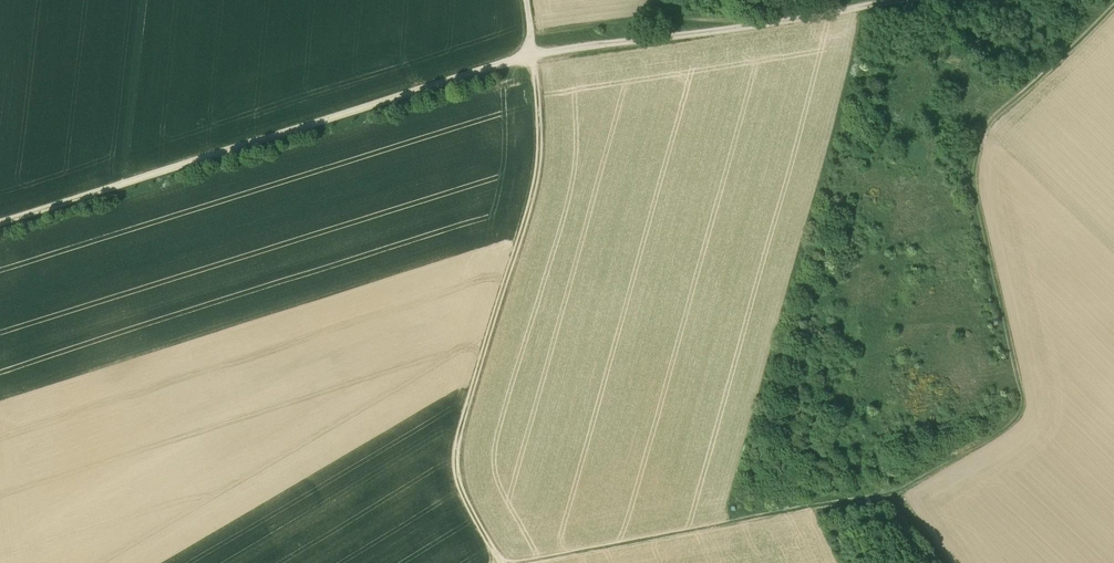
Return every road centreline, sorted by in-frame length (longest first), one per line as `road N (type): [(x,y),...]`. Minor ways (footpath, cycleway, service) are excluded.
road 1 (track): [(513,562),(902,491),(1027,415),(973,163),(990,125),(1113,5)]
road 2 (track): [(0,223),(532,54)]
road 3 (track): [(532,54),(538,167),(454,467),(502,562)]
road 4 (track): [(943,0),(532,54)]

